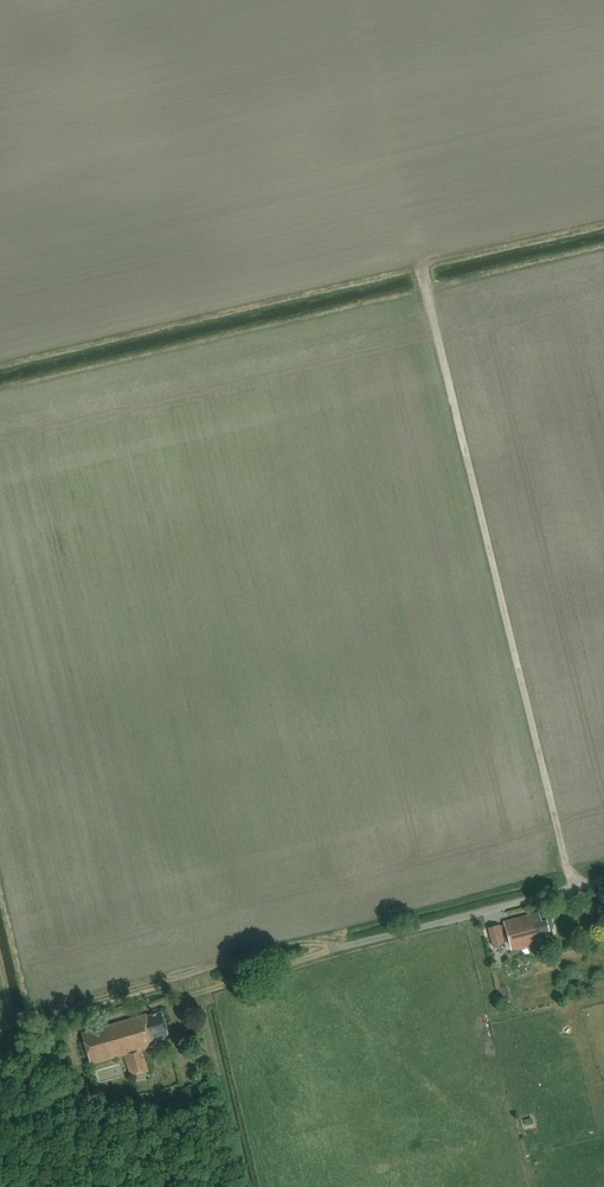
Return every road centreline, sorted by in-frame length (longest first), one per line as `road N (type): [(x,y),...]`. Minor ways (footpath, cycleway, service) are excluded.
road 1 (track): [(349,945),(288,948),(0,1032)]
road 2 (unclassified): [(603,883),(349,945)]

